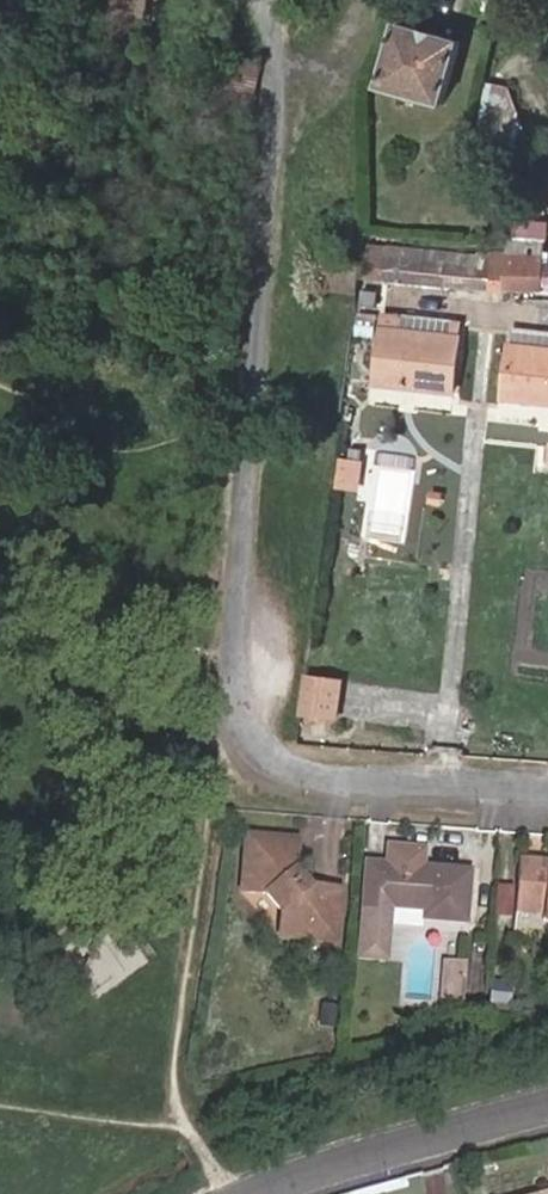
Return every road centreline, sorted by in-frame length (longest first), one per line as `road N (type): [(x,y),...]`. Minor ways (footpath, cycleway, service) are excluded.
road 1 (residential): [(547,793),(285,780),(235,707),(283,0)]
road 2 (residential): [(547,1108),(253,1193)]

